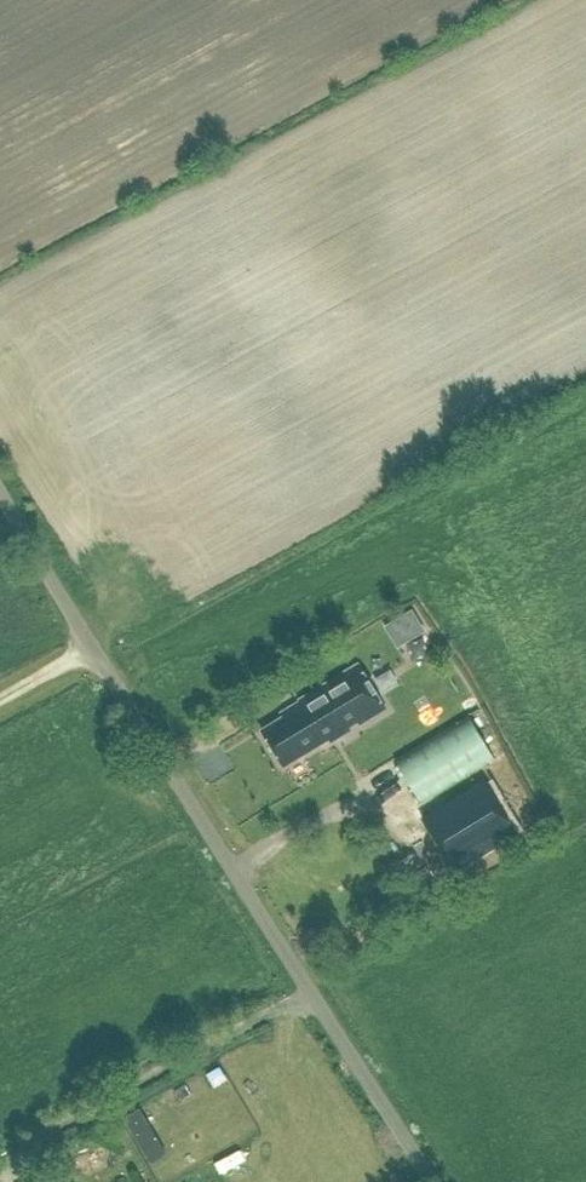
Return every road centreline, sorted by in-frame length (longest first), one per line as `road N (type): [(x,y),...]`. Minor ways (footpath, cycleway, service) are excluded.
road 1 (unclassified): [(433,1181),(90,650),(0,493)]

